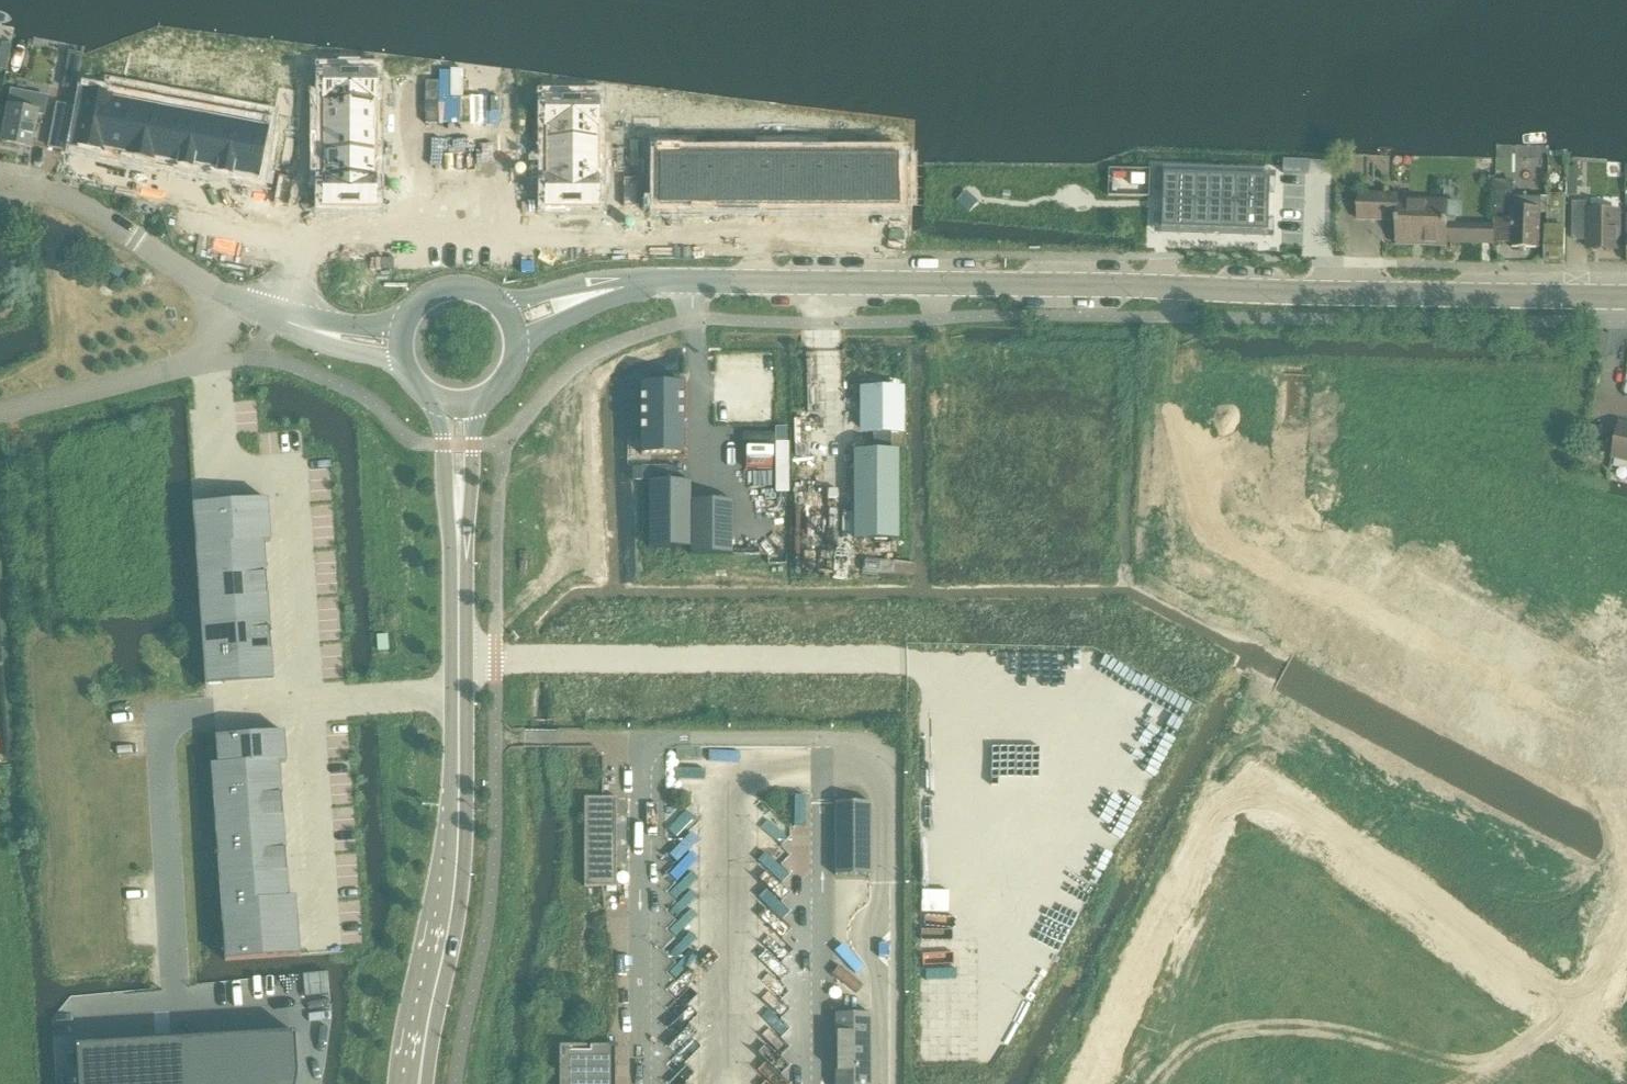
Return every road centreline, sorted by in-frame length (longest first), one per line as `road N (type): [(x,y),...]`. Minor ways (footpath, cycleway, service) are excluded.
road 1 (secondary): [(1626,299),(693,282),(622,287)]
road 2 (secondary): [(458,521),(456,865),(419,1083)]
road 3 (residential): [(226,298),(85,207),(0,183)]
road 4 (residential): [(205,362),(0,414)]
road 5 (unclassified): [(279,321),(408,366)]
road 6 (unclassified): [(411,317),(350,329),(279,321)]
road 7 (secondary): [(622,287),(494,304)]
road 8 (secondary): [(442,397),(458,521)]
road 9 (secondary): [(458,521),(474,397)]
road 10 (secondary): [(513,344),(622,287)]

